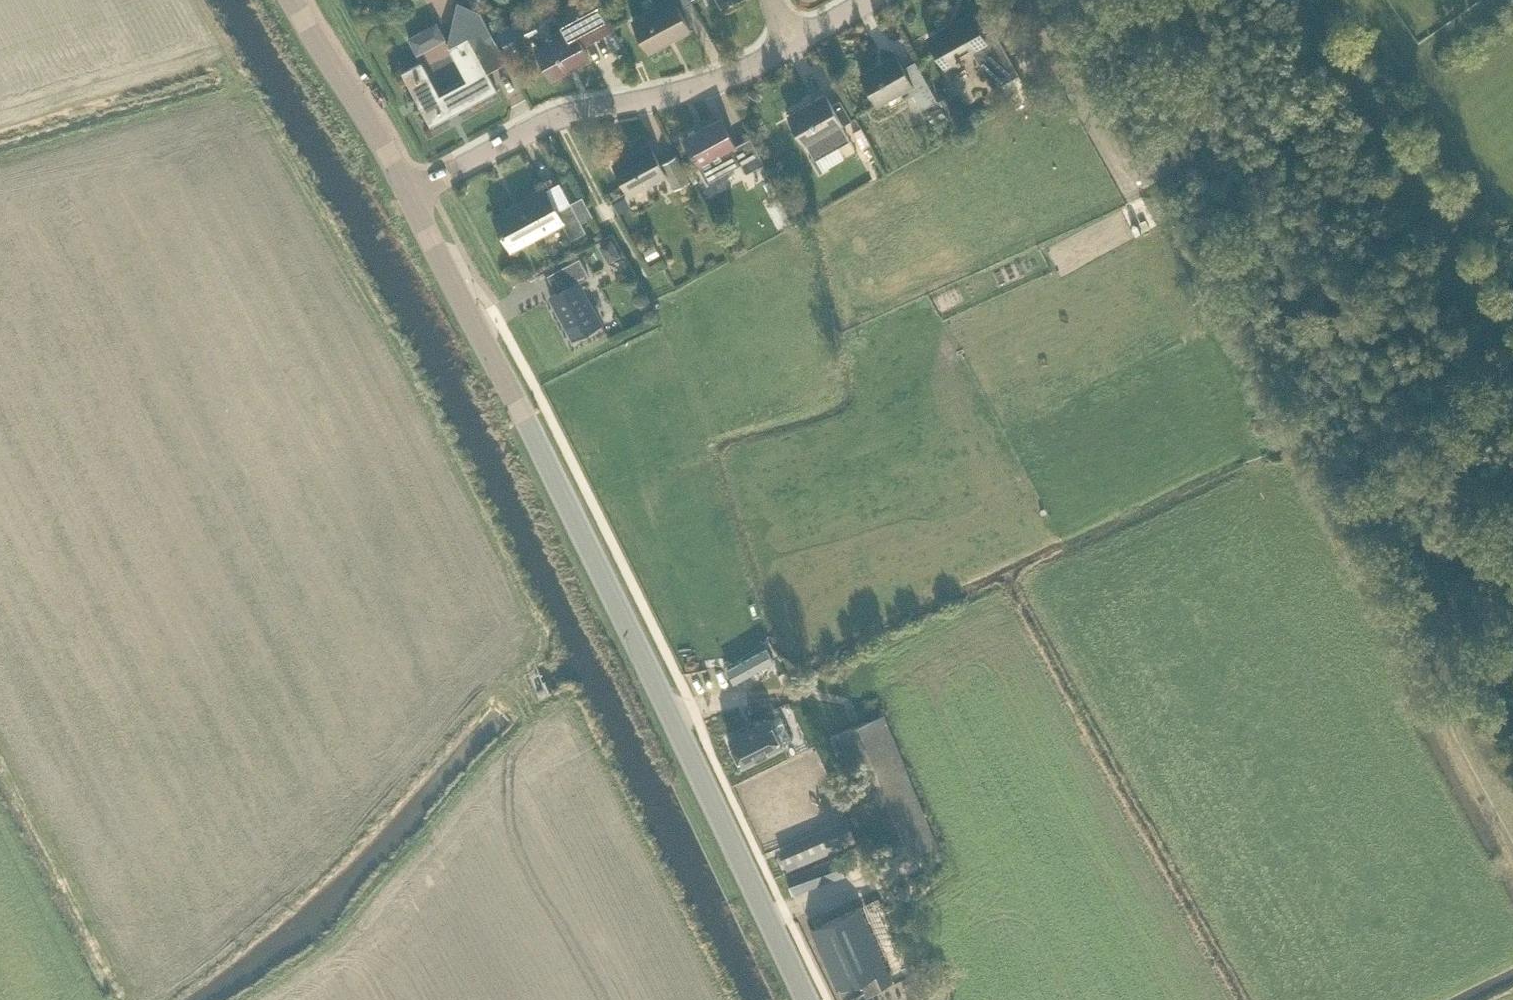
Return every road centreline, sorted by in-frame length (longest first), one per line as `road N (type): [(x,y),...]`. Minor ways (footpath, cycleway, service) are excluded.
road 1 (primary): [(808,999),(411,195)]
road 2 (residential): [(411,195),(567,117),(668,97),(755,65),(786,37)]
road 3 (primary): [(411,195),(292,0)]
road 4 (residential): [(1129,185),(1026,0)]

